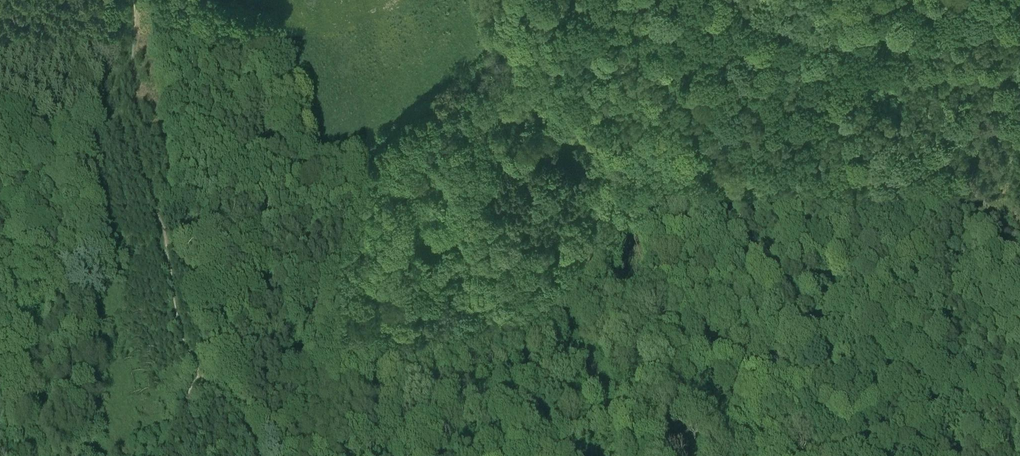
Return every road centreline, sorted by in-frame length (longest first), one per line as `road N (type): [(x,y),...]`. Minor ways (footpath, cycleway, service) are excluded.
road 1 (track): [(884,444),(890,417),(881,359),(852,285),(833,170),(847,0)]
road 2 (track): [(487,455),(332,386),(244,334)]
road 3 (track): [(134,0),(136,149),(163,225)]
road 4 (track): [(163,225),(178,316),(199,371)]
road 5 (track): [(244,334),(164,236)]

